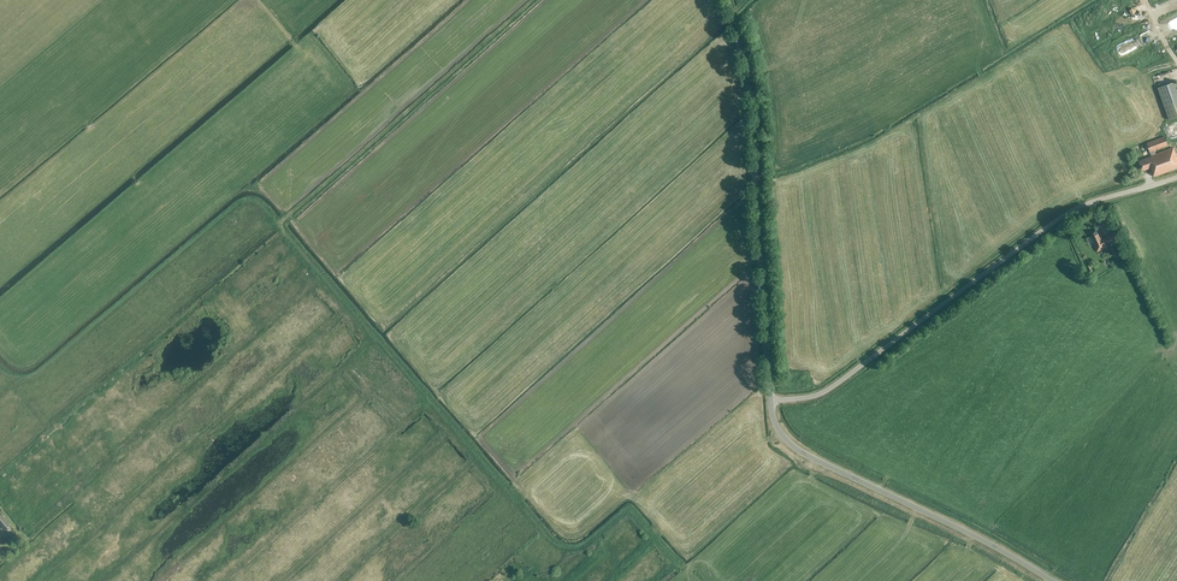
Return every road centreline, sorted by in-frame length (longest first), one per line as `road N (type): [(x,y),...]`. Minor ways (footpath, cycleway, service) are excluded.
road 1 (unclassified): [(771,401),(830,388),(1072,211),(1176,178)]
road 2 (tertiary): [(771,401),(753,115),(726,0)]
road 3 (tertiary): [(1052,580),(802,453),(780,432),(771,401)]

